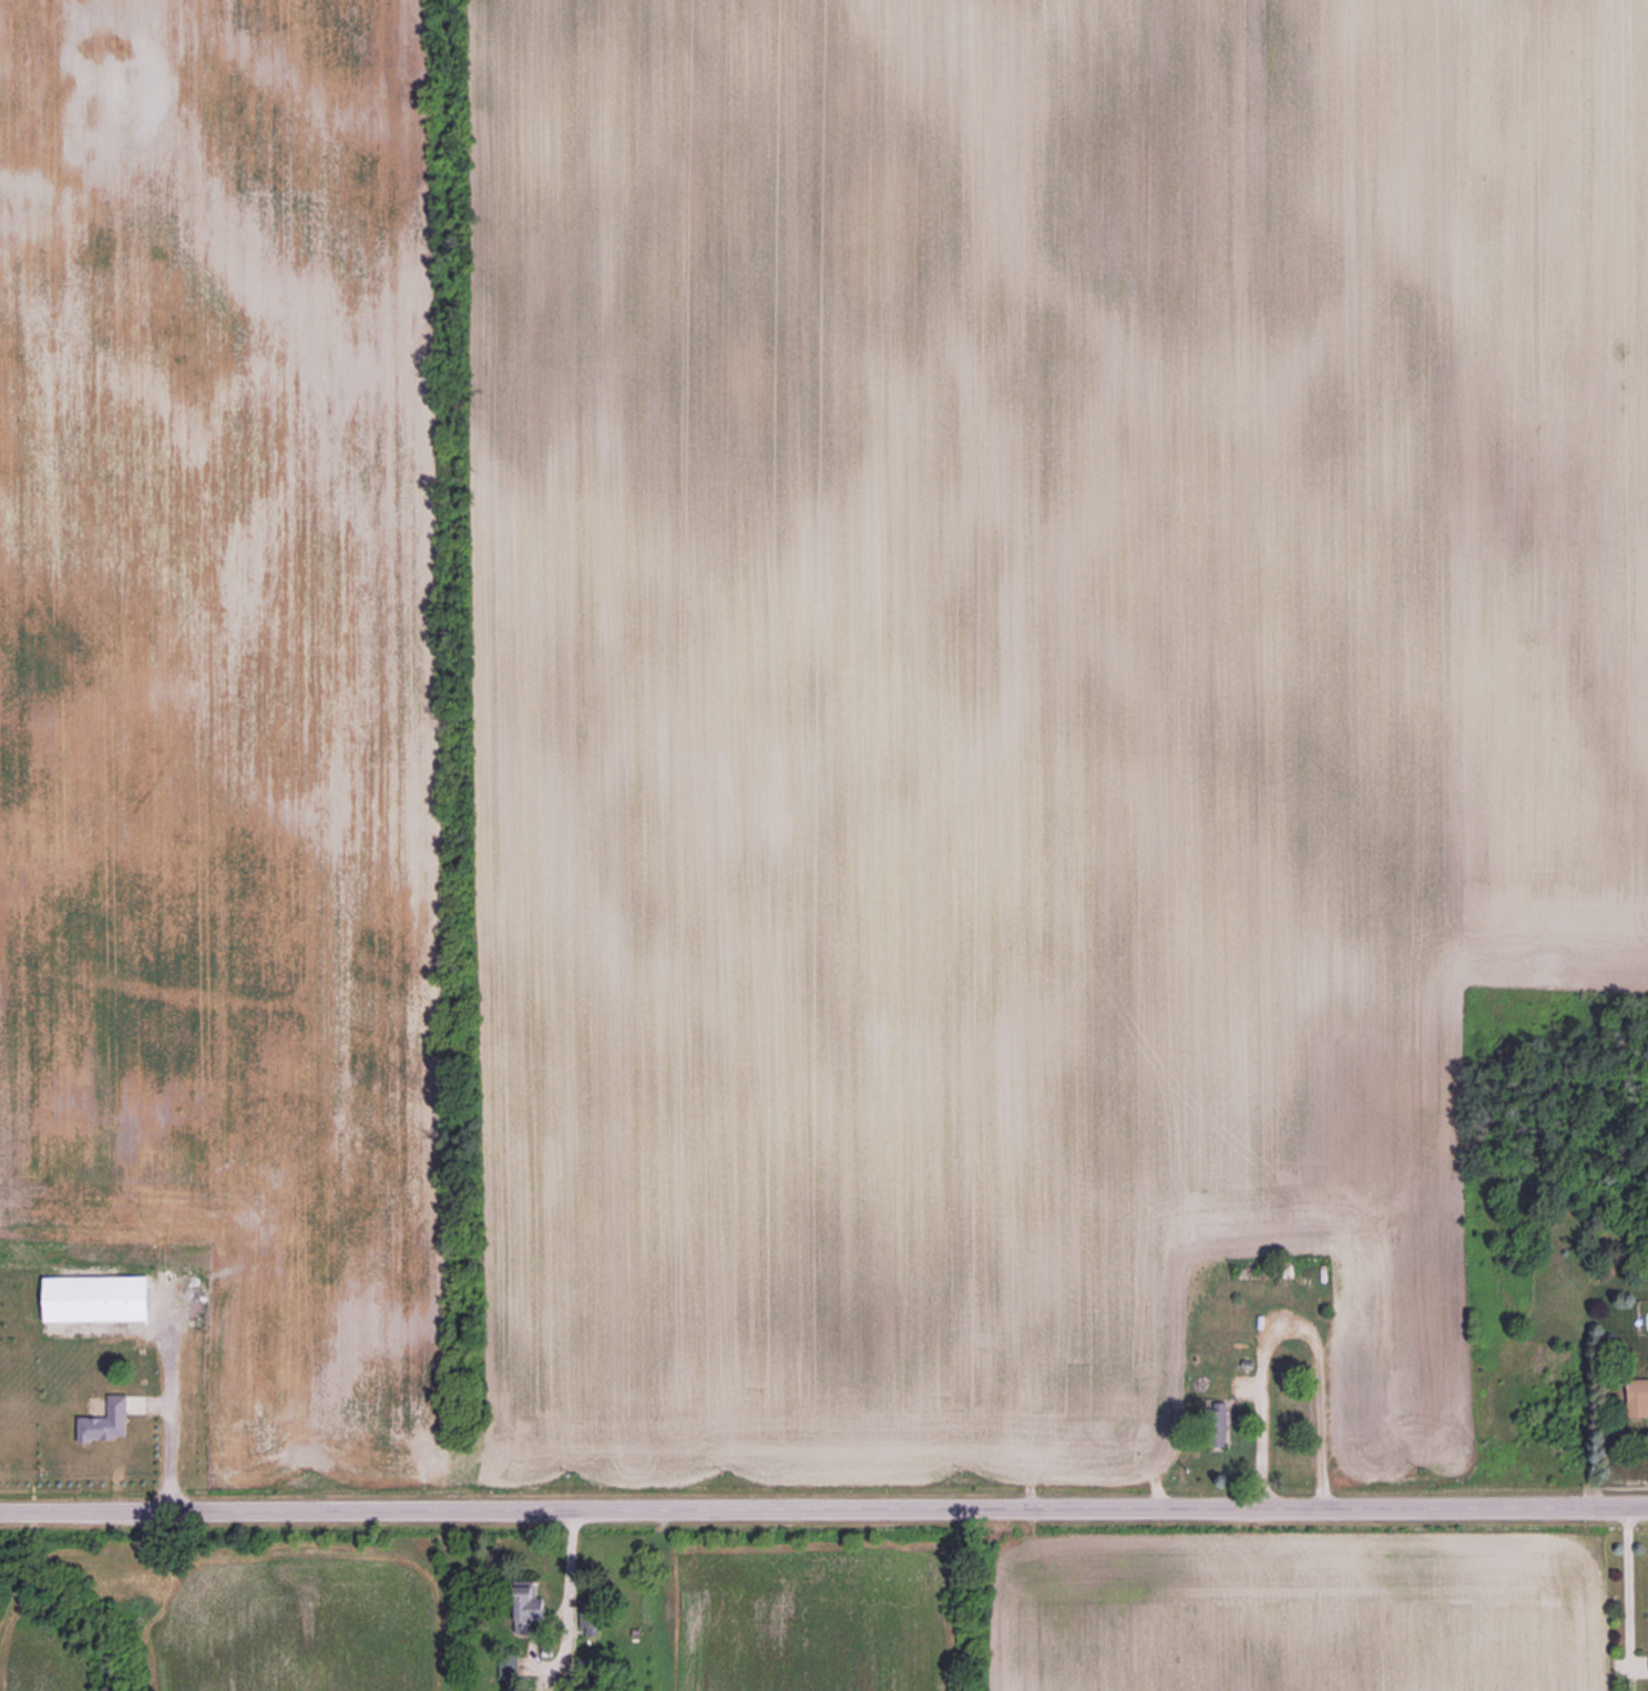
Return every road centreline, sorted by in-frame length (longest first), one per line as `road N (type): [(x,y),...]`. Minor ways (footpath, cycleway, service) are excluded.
road 1 (residential): [(0,1510),(1647,1507)]

